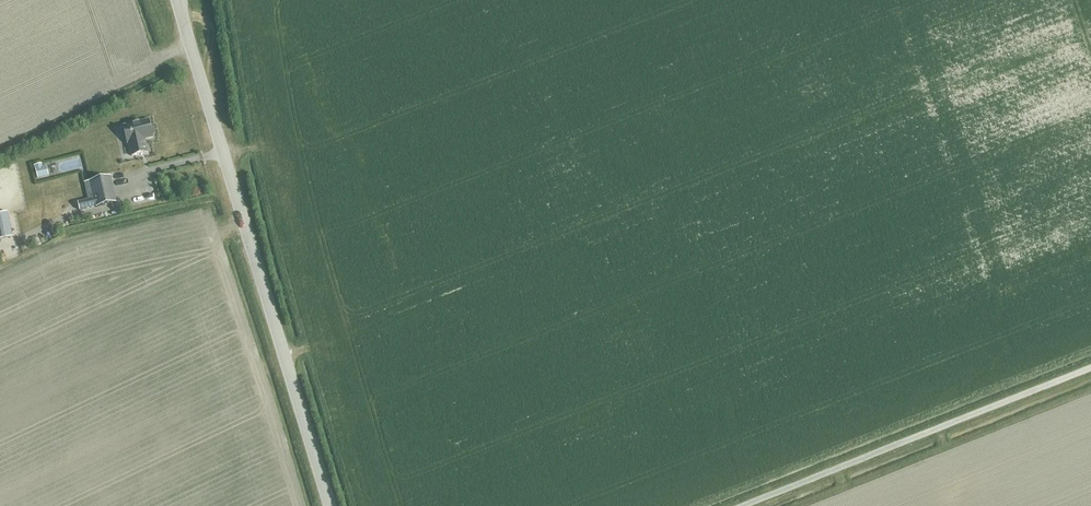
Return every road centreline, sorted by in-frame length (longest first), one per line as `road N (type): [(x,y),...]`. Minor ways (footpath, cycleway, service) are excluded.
road 1 (unclassified): [(331,505),(177,0)]
road 2 (unclassified): [(742,505),(1090,369)]

